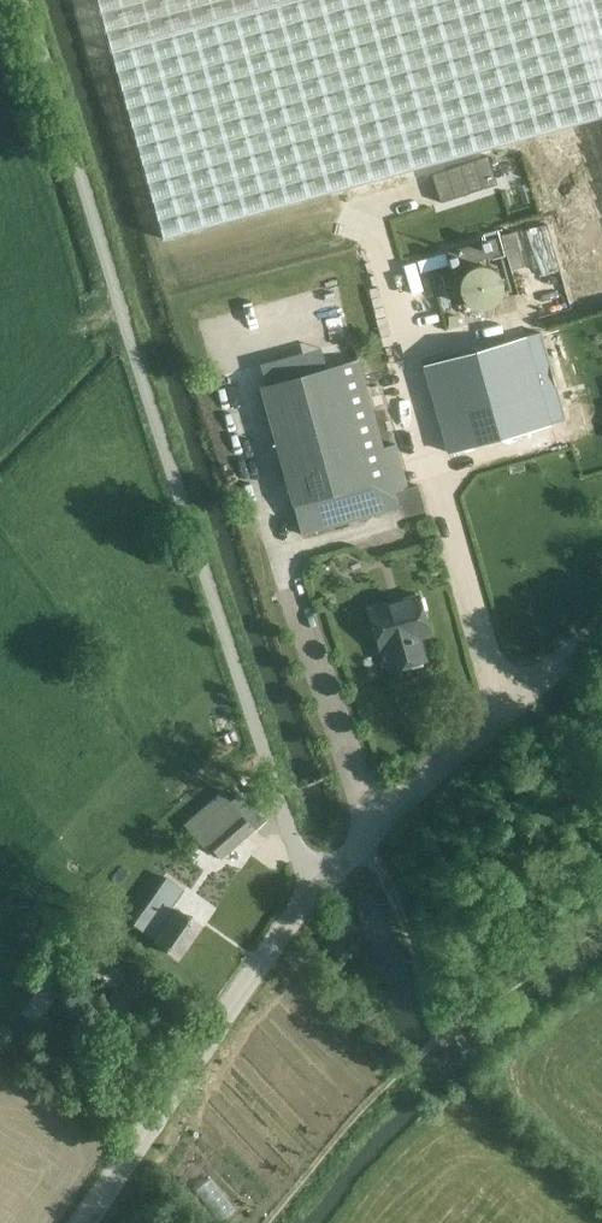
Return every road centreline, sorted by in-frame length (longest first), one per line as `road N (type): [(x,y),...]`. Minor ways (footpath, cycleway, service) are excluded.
road 1 (unclassified): [(23,0),(311,890)]
road 2 (unclassified): [(86,1222),(311,890)]
road 3 (unclassified): [(311,890),(601,627)]
road 4 (track): [(366,839),(449,1030)]

